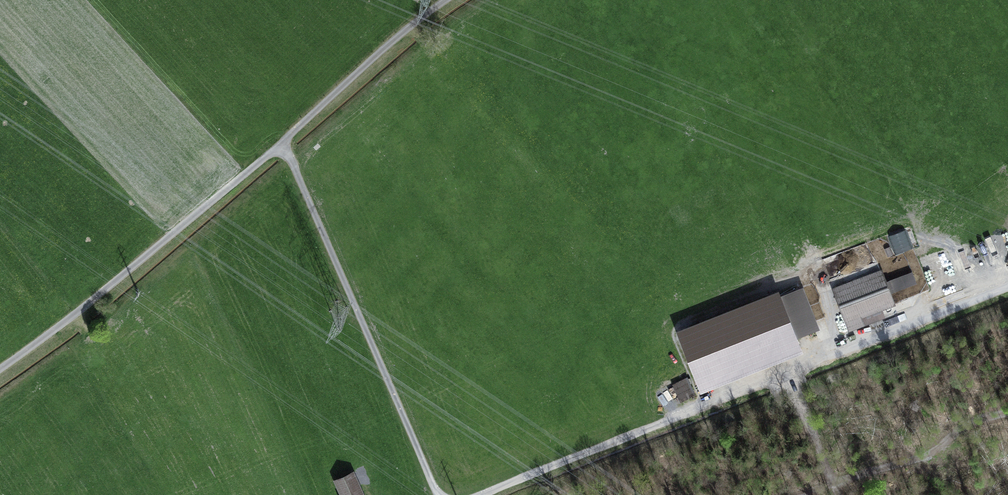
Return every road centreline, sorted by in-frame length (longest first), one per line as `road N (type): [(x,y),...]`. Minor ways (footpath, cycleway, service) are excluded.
road 1 (track): [(0,368),(284,142),(444,0)]
road 2 (track): [(284,142),(439,494)]
road 3 (track): [(477,494),(659,425)]
road 4 (track): [(831,480),(924,454),(962,427),(1007,413)]

